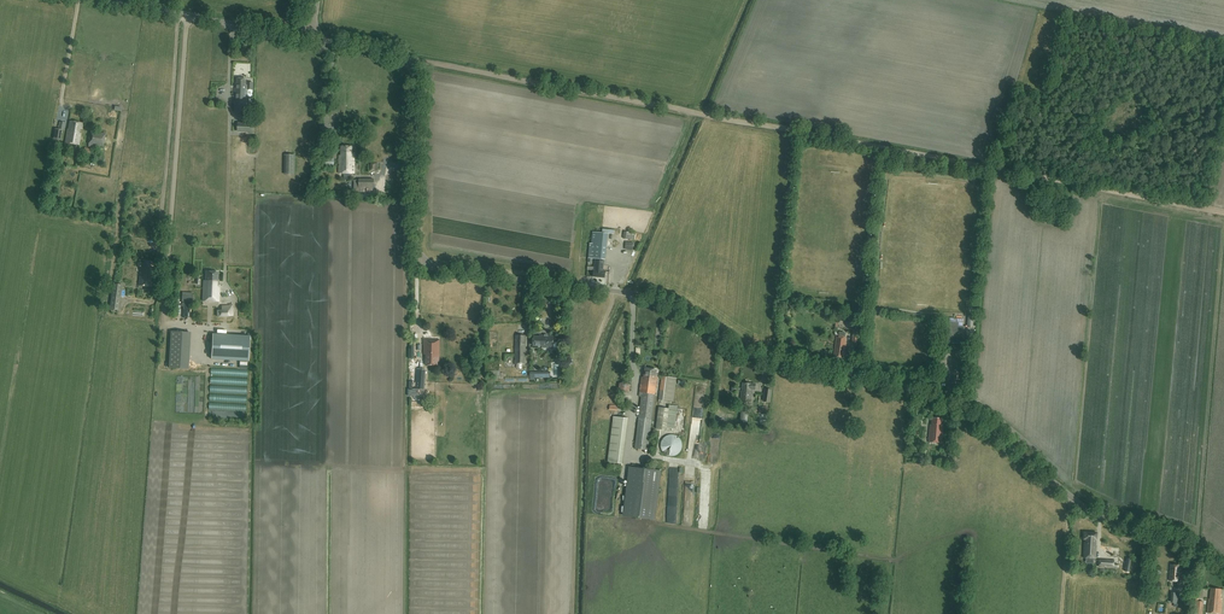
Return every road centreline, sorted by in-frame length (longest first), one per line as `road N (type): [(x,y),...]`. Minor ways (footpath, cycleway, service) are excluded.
road 1 (unclassified): [(1223,567),(1174,536),(1094,512),(954,407),(758,356),(639,295),(429,262),(416,232),(417,85),(409,63),(310,38)]
road 2 (track): [(409,63),(992,168),(1001,151),(1038,136)]
road 3 (track): [(189,15),(164,322),(199,326)]
road 4 (track): [(1038,136),(1091,79),(1137,63),(1161,64),(1187,77),(1187,164)]
road 5 (track): [(178,13),(158,255)]
road 6 (track): [(992,168),(1198,208)]
road 7 (unclassified): [(310,38),(112,0)]

